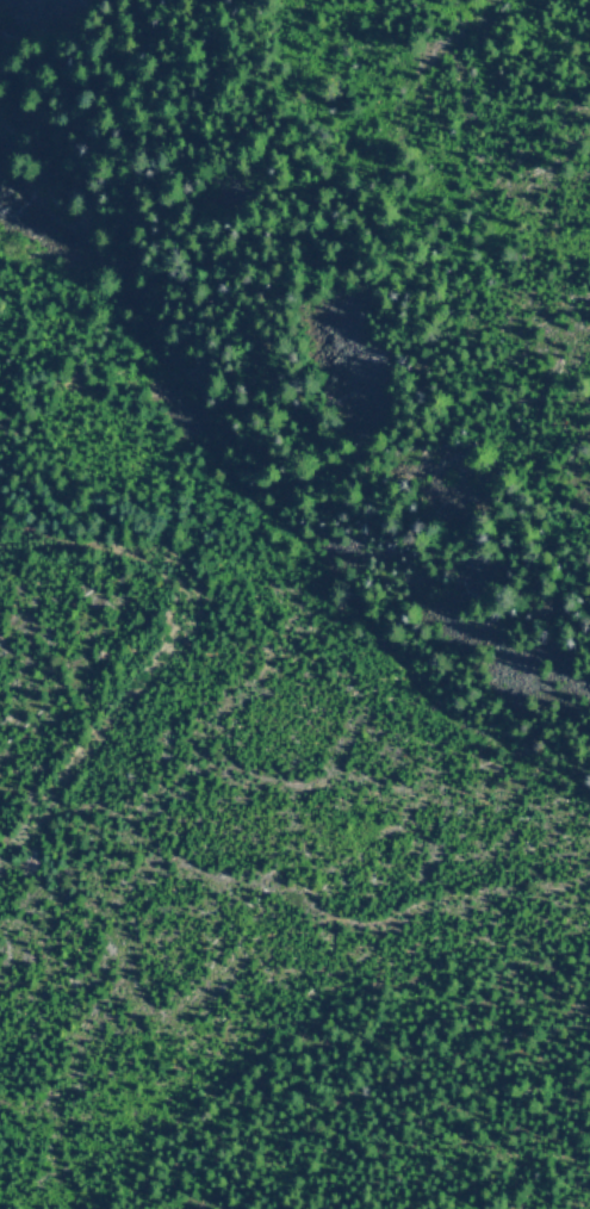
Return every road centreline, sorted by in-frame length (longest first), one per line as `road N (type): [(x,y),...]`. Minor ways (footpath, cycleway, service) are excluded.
road 1 (track): [(0,852),(167,627),(167,585),(142,564),(0,536)]

